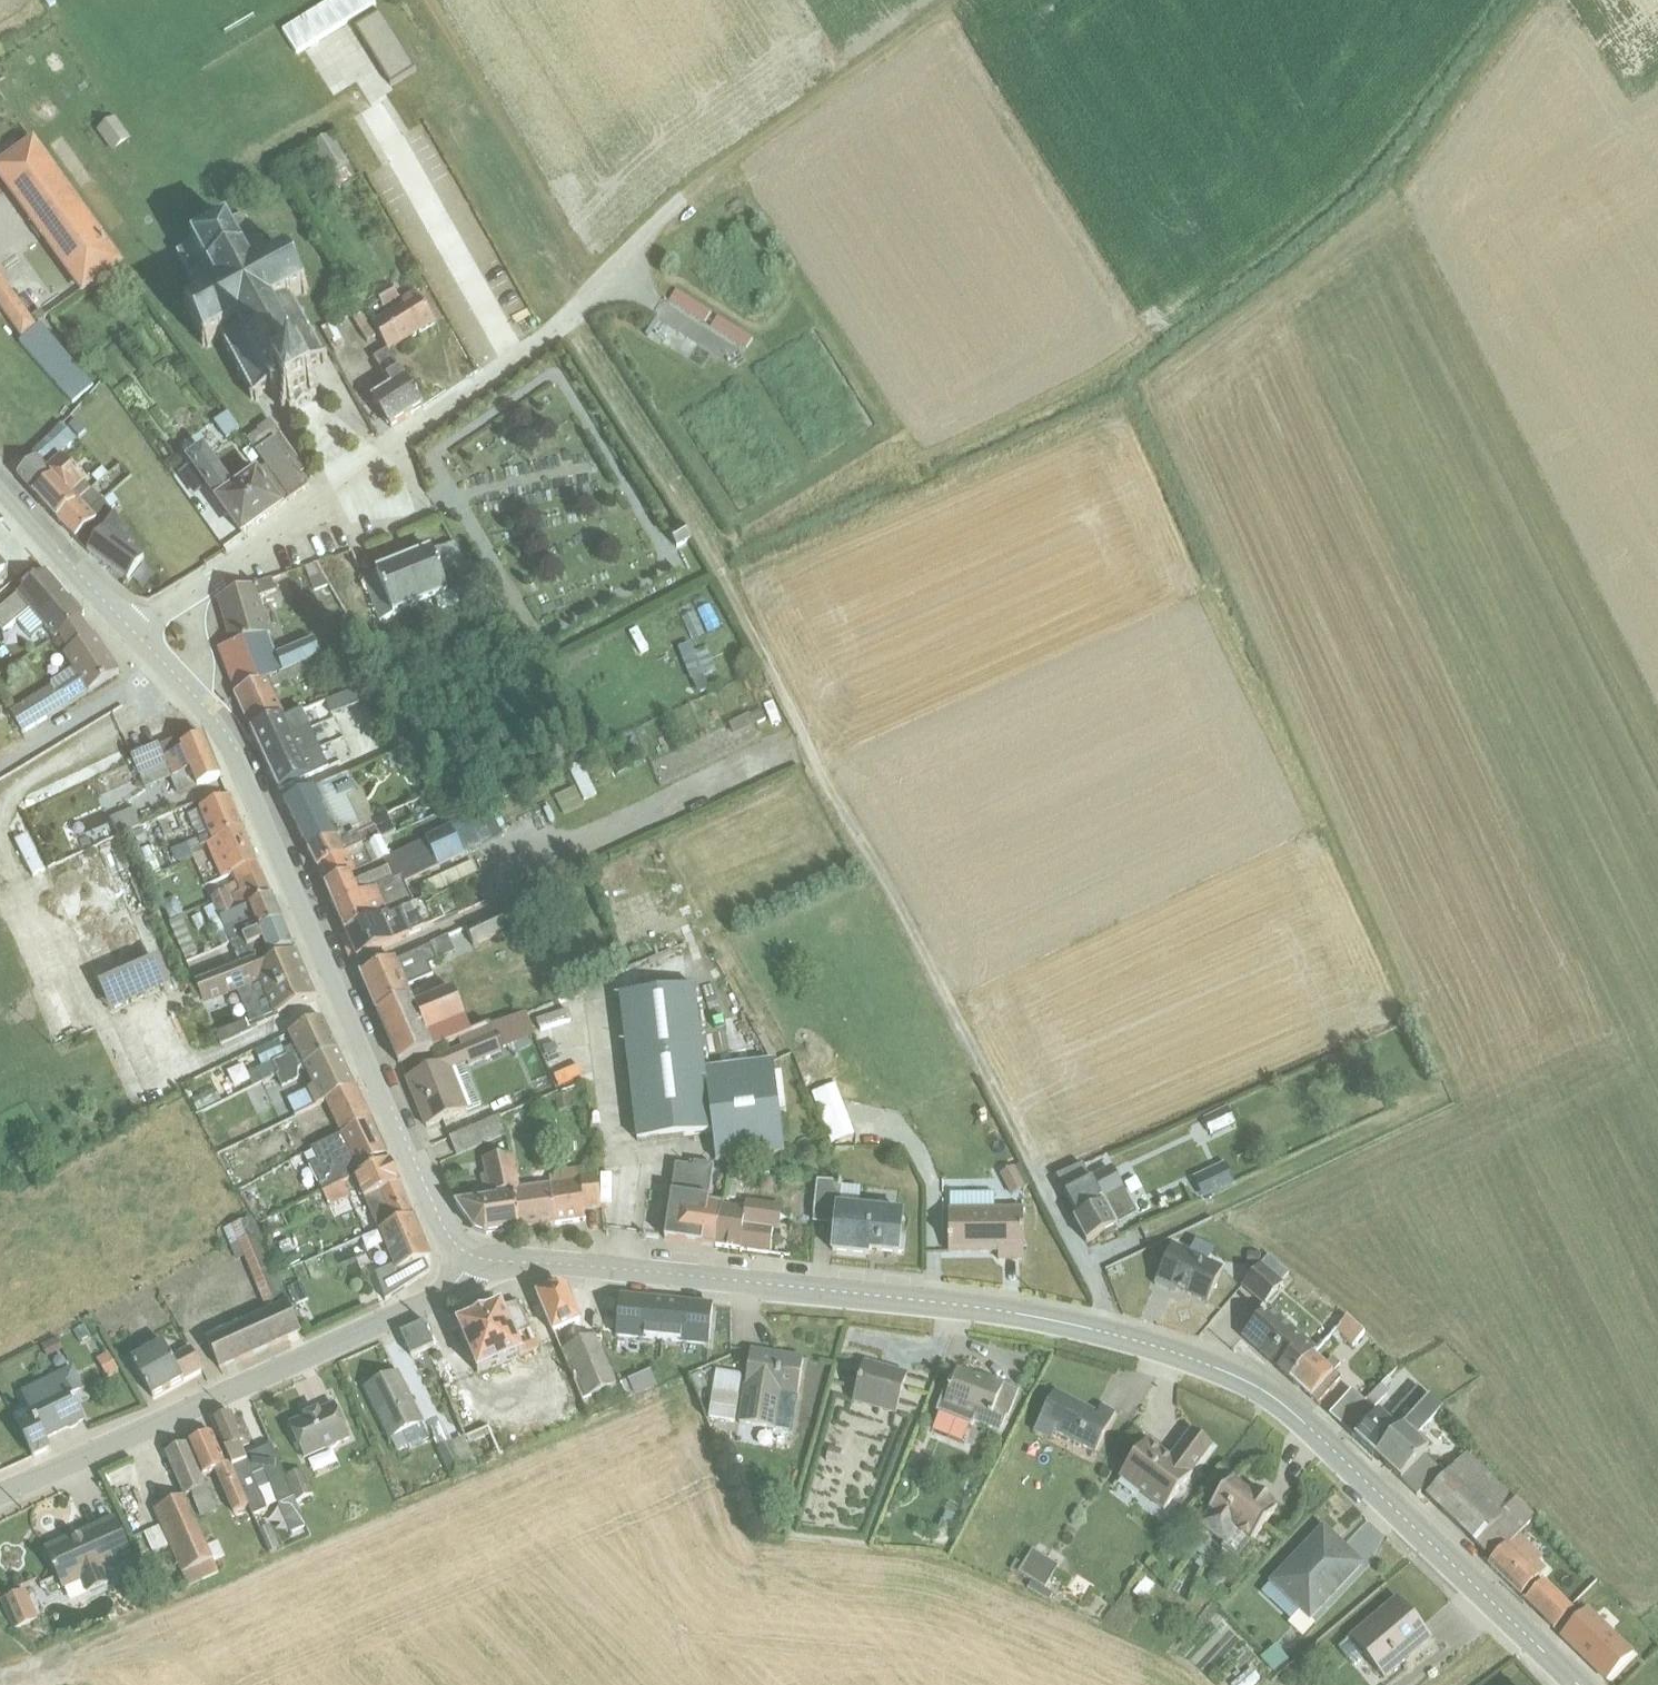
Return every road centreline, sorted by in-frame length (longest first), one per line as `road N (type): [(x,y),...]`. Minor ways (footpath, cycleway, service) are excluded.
road 1 (secondary): [(477,1259),(932,1302),(1112,1332),(1193,1356),(1252,1380),(1308,1424),(1571,1684)]
road 2 (track): [(1112,1332),(1109,1309),(881,867),(701,542),(563,324)]
road 3 (secondary): [(477,1259),(445,1231),(239,764),(188,690)]
road 4 (residential): [(193,597),(563,324),(685,200)]
road 5 (tertiary): [(0,1494),(440,1295),(477,1259)]
road 6 (track): [(685,200),(951,0)]
road 7 (secondary): [(138,635),(0,482)]

